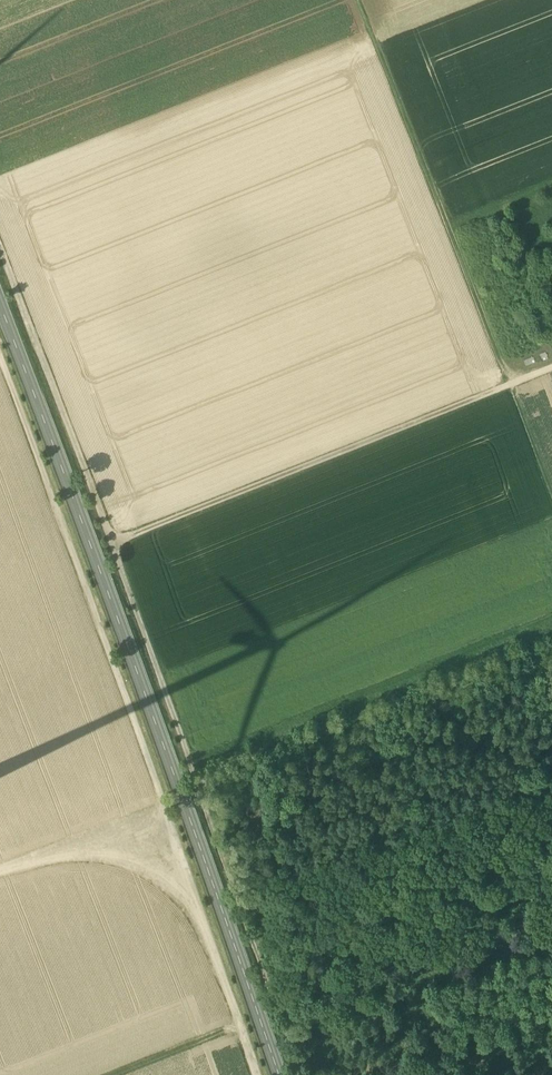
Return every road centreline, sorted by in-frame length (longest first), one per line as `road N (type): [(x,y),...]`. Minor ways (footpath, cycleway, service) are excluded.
road 1 (tertiary): [(279,1074),(0,305)]
road 2 (track): [(112,543),(300,1074)]
road 3 (track): [(364,0),(551,484)]
road 4 (track): [(112,543),(551,368)]
road 5 (track): [(0,249),(112,543)]
road 6 (track): [(166,813),(0,869)]
road 7 (track): [(112,1074),(239,1025)]

